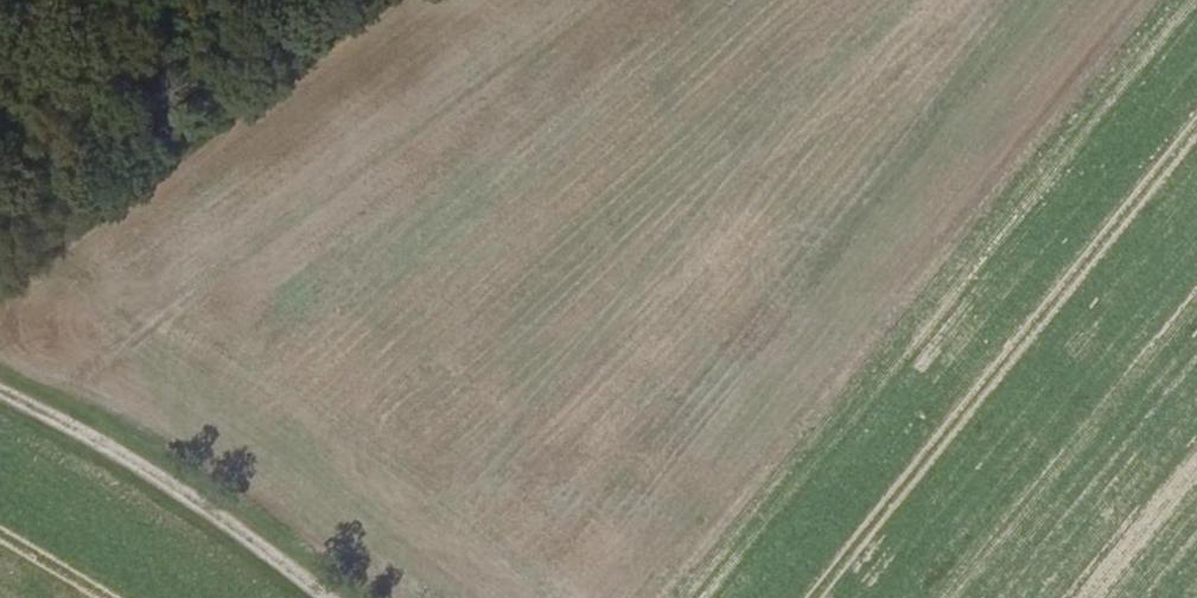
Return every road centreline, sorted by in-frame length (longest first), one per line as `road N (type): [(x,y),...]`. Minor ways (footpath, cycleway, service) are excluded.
road 1 (track): [(324,597),(210,503),(0,394)]

